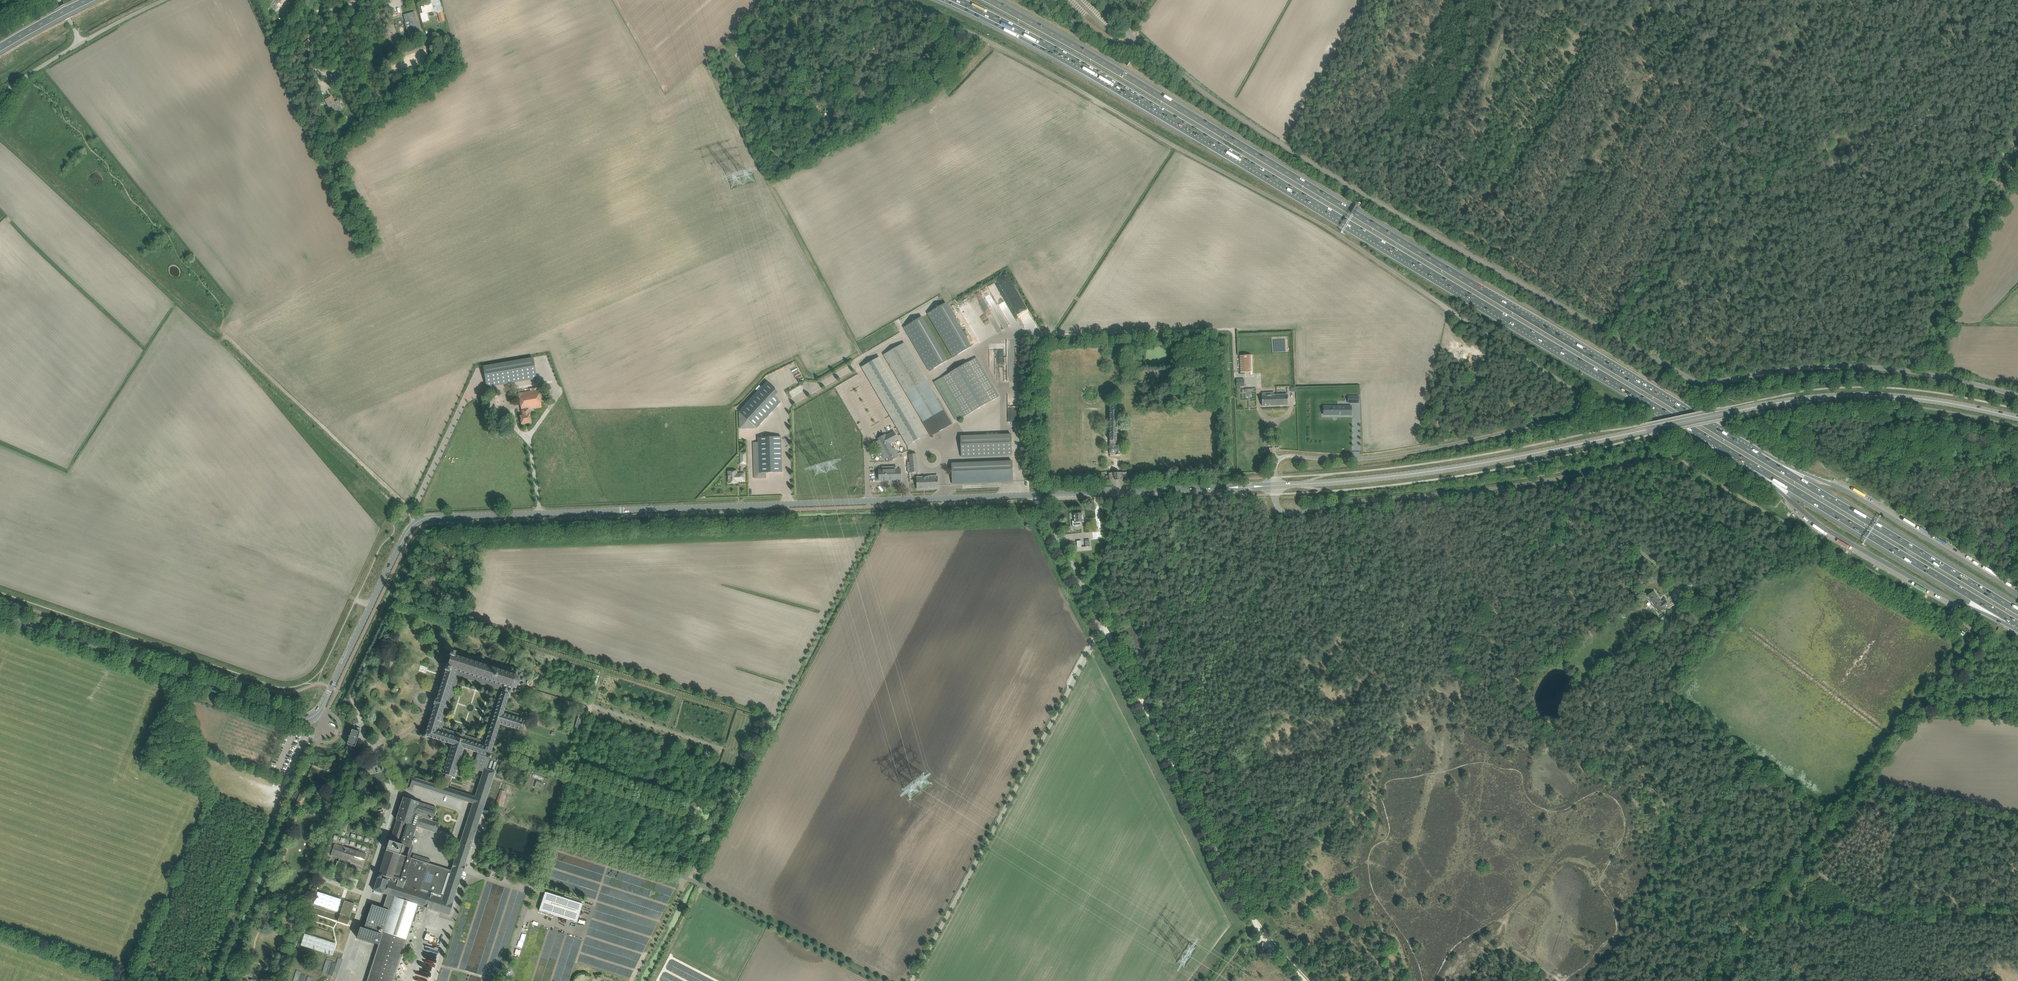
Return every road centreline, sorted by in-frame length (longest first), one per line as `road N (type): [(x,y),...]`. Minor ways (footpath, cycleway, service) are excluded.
road 1 (tertiary): [(1037,495),(427,517),(408,530),(320,710),(305,720),(0,616)]
road 2 (unclassified): [(899,0),(1326,226),(1579,398),(1566,418),(1433,448),(1366,458),(1285,456),(1276,464),(1275,485)]
road 3 (unclassified): [(2017,395),(1865,367),(1692,380),(1252,125),(1143,41),(1130,40),(1102,0)]
road 4 (motorway): [(959,0),(1108,80),(1755,466)]
road 5 (motorway): [(1759,456),(990,0)]
road 6 (track): [(1710,980),(1970,631),(1677,458)]
road 7 (tertiary): [(1275,485),(1439,470),(1724,413)]
road 8 (unclassified): [(1677,458),(1294,514),(1276,503),(1275,485)]
road 9 (track): [(1103,625),(912,980)]
road 10 (track): [(1613,335),(1807,0)]
road 11 (track): [(1103,625),(1258,926)]
road 12 (motorway): [(2017,611),(1759,456)]
road 13 (tertiary): [(2017,417),(1865,395),(1724,413)]
road 14 (motorway): [(1755,466),(2008,618)]
road 15 (track): [(2017,912),(1765,909)]
road 16 (unclassified): [(372,744),(396,792),(341,980)]
road 17 (track): [(406,504),(227,339)]
road 18 (tertiary): [(1246,486),(1037,495)]

